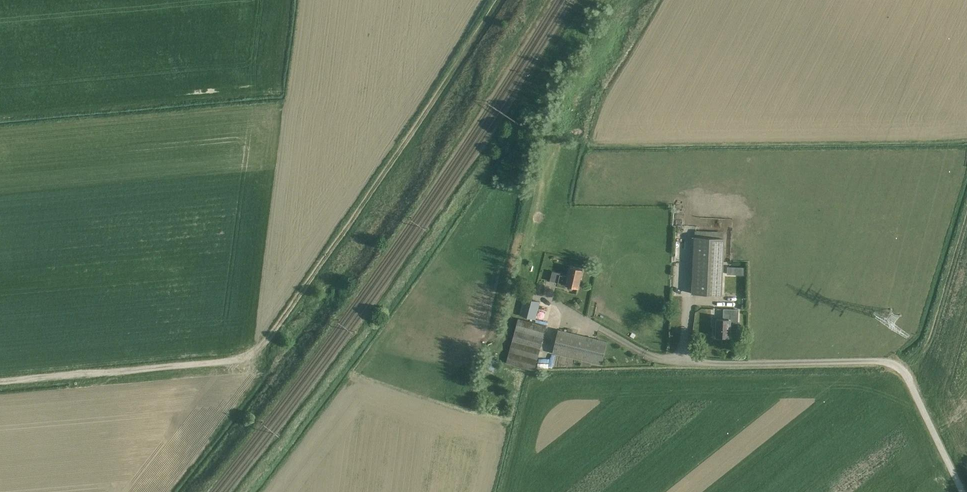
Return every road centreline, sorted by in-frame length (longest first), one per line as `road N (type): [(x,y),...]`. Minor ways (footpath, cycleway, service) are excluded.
road 1 (track): [(225,360),(252,353),(278,326),(497,0)]
road 2 (unclassified): [(0,382),(225,360)]

